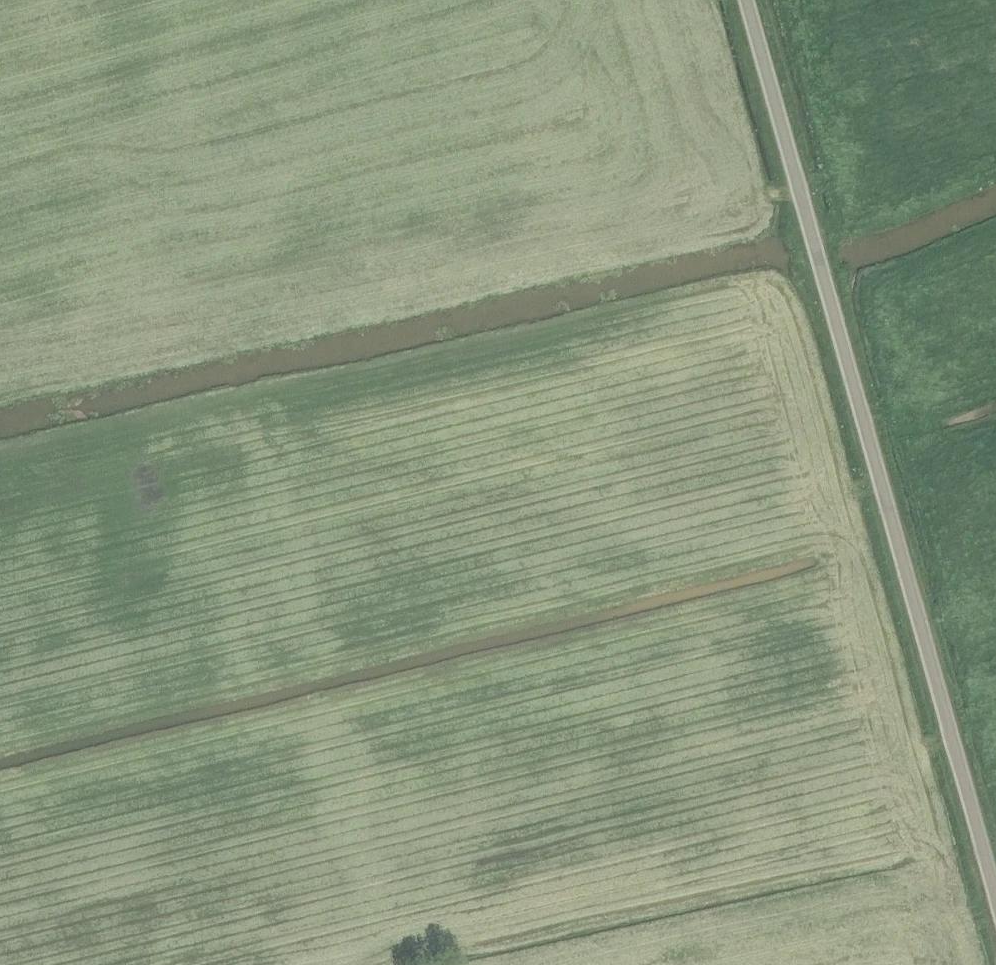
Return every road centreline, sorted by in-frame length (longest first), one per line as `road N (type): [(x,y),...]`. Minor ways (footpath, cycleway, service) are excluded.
road 1 (unclassified): [(995,899),(746,0)]

